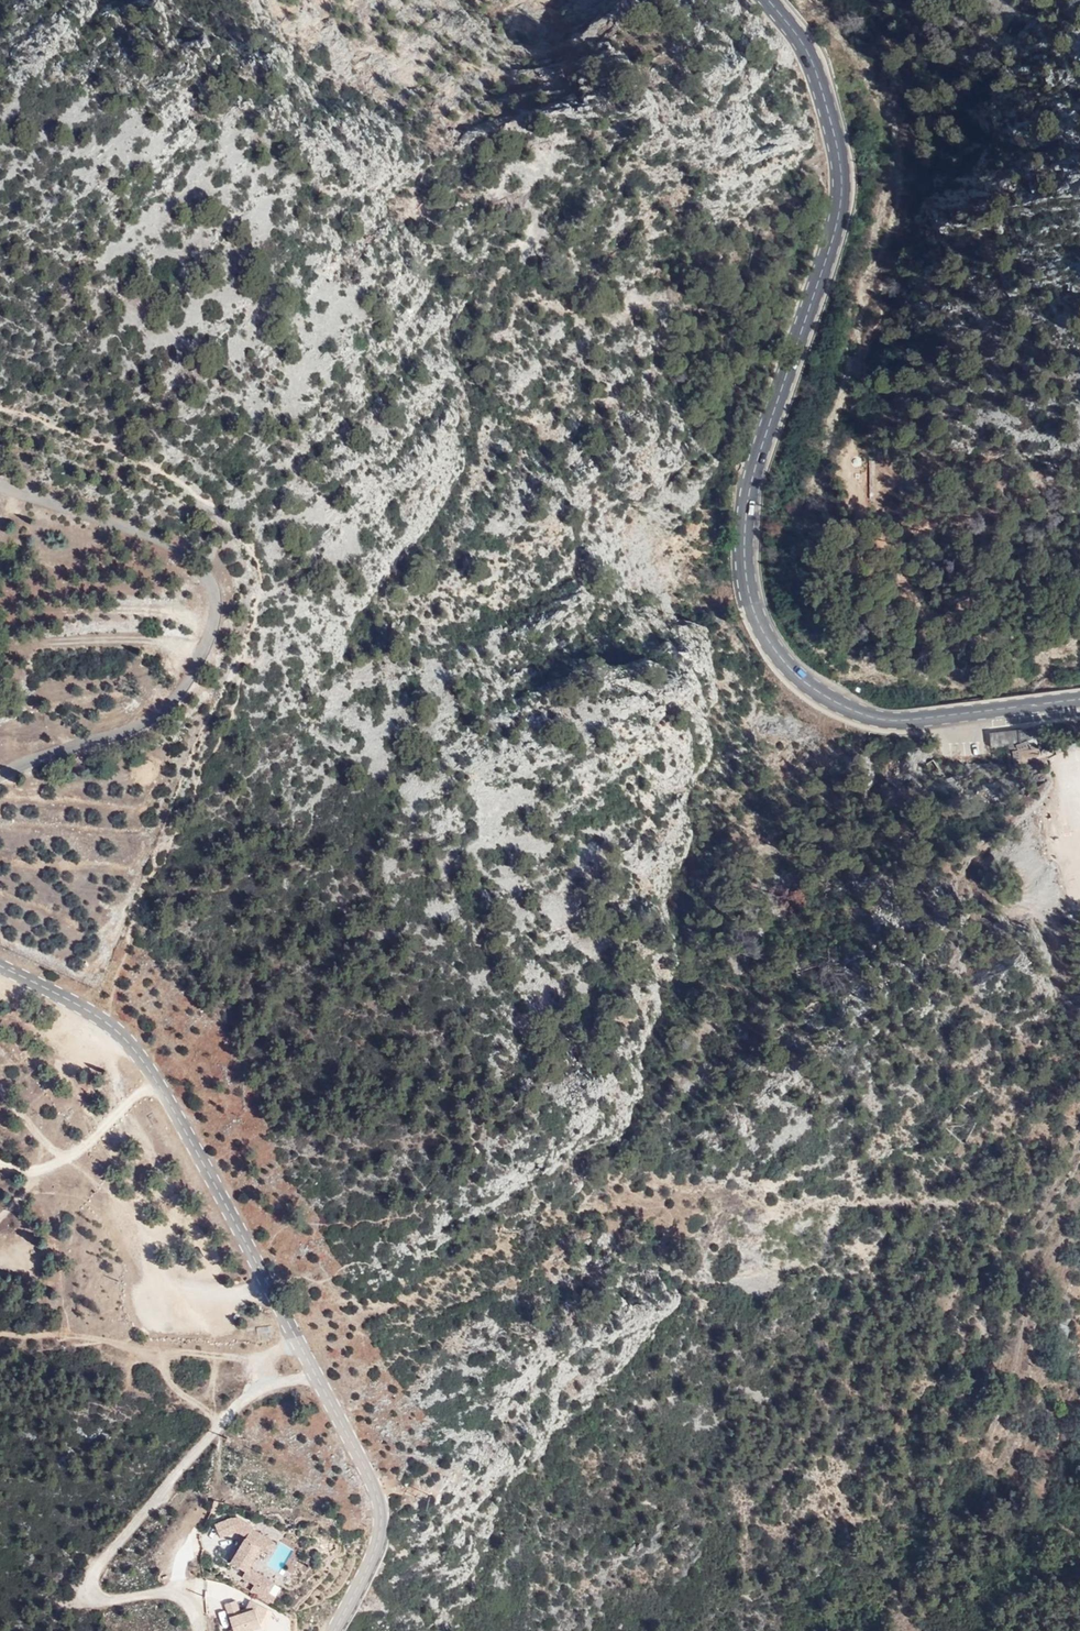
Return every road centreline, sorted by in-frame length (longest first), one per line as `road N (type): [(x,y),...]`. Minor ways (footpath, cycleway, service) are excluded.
road 1 (primary): [(769,0),(817,72),(840,161),(832,239),(748,511),(745,557),(763,632),(808,687),(874,719),(916,723),(1079,701)]
road 2 (unclassified): [(298,1340),(133,1047),(103,1020),(0,966)]
road 3 (unclassified): [(315,1373),(243,1399),(94,1576),(99,1600),(184,1599),(201,1613),(203,1630)]
road 4 (track): [(0,1332),(246,1360),(298,1340)]
road 5 (tertiary): [(335,1630),(376,1550),(380,1510),(315,1373)]

